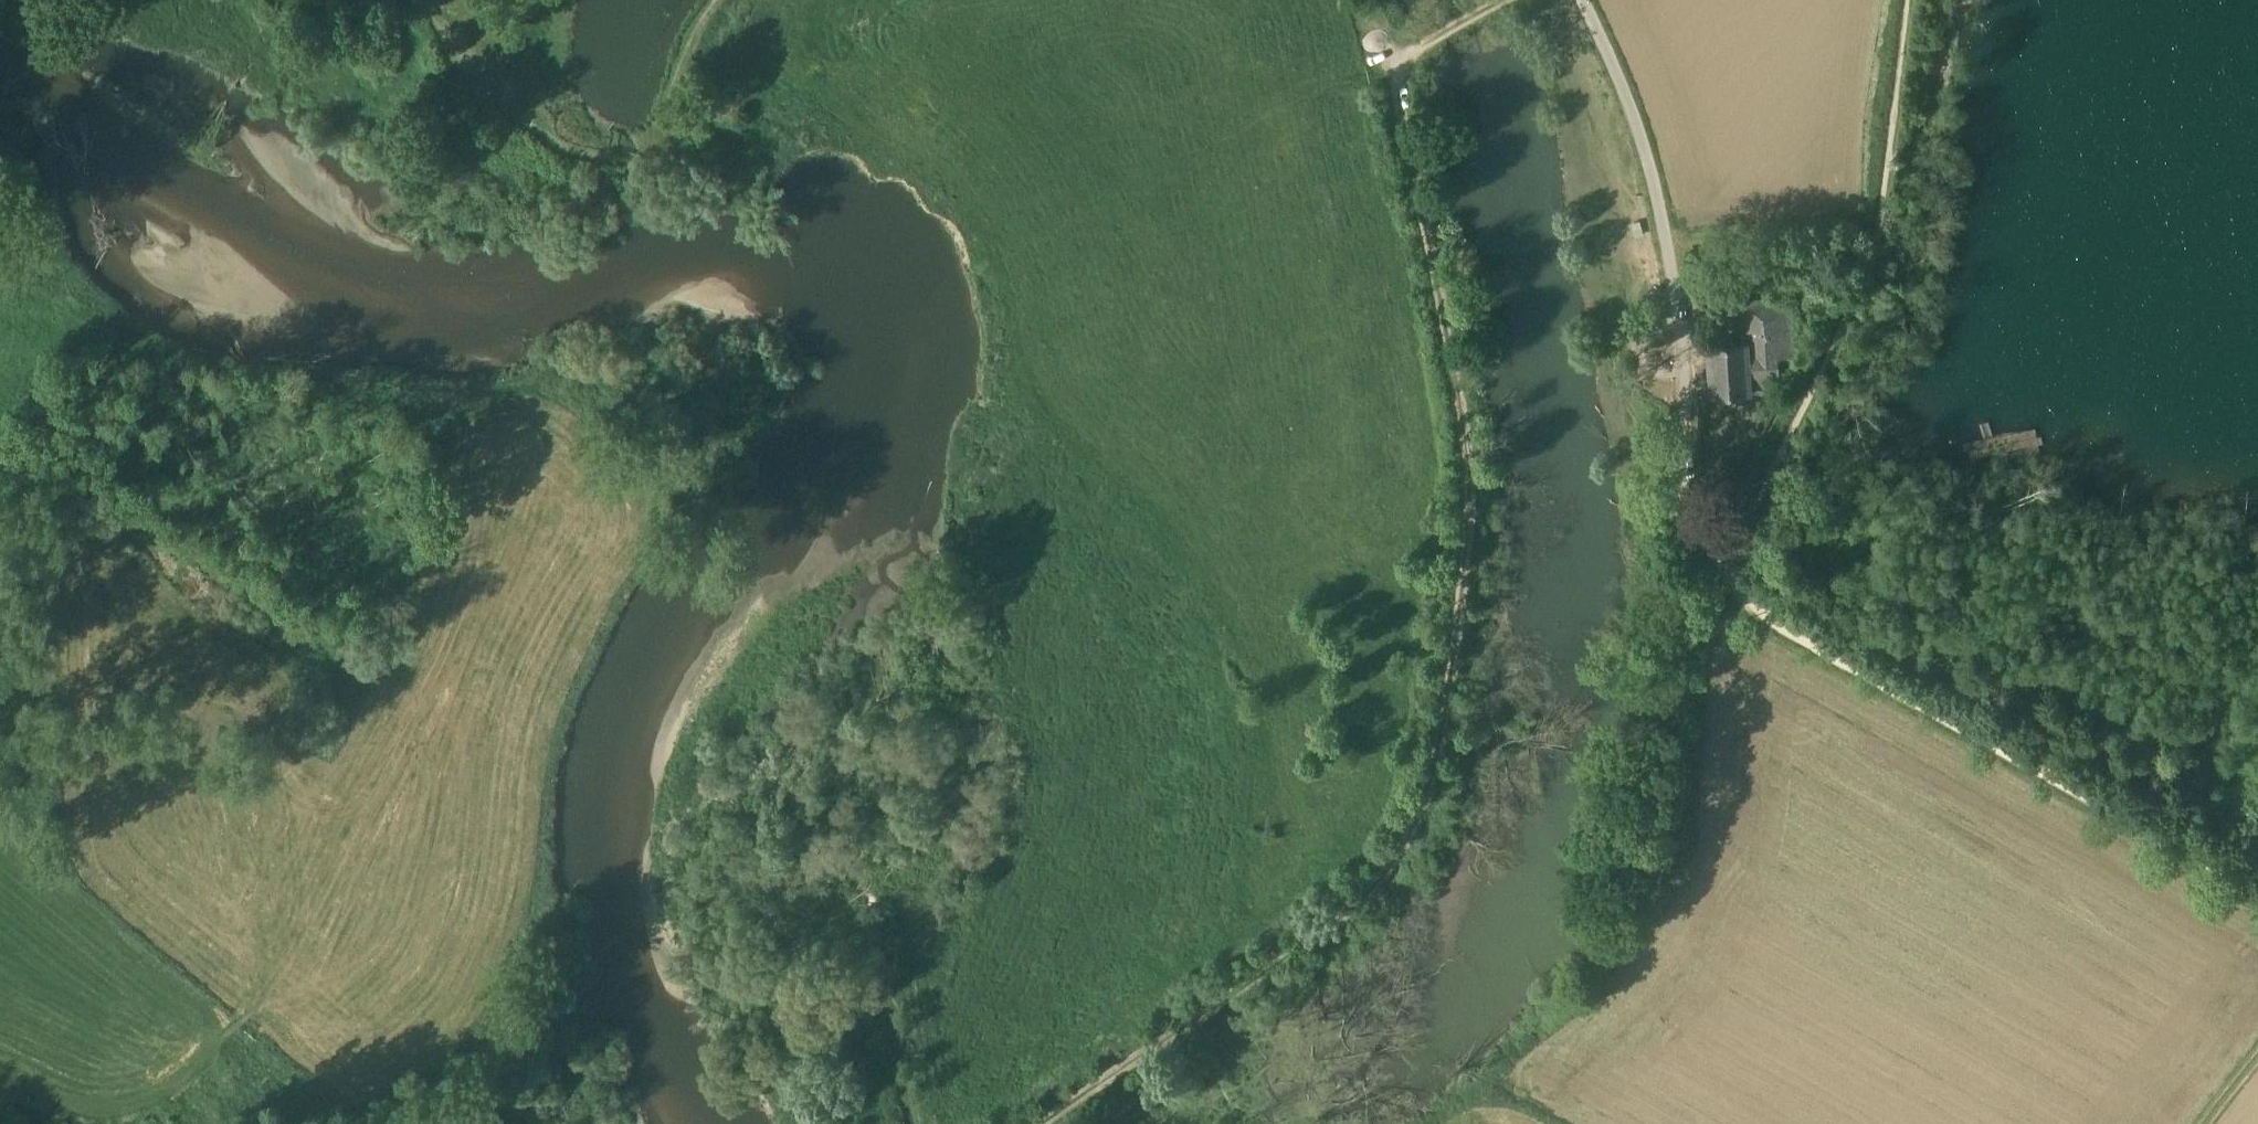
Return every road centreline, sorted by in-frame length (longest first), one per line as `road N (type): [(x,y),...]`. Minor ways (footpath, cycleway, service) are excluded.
road 1 (track): [(1037,1123),(1332,926),(1404,854),(1442,750),(1469,539),(1472,444),(1395,78),(1419,46),(1497,0)]
road 2 (track): [(2257,892),(1807,641),(1725,570)]
road 3 (unclassified): [(1688,534),(1683,339),(1659,205),(1625,97),(1582,0)]
road 4 (track): [(528,133),(417,0)]

